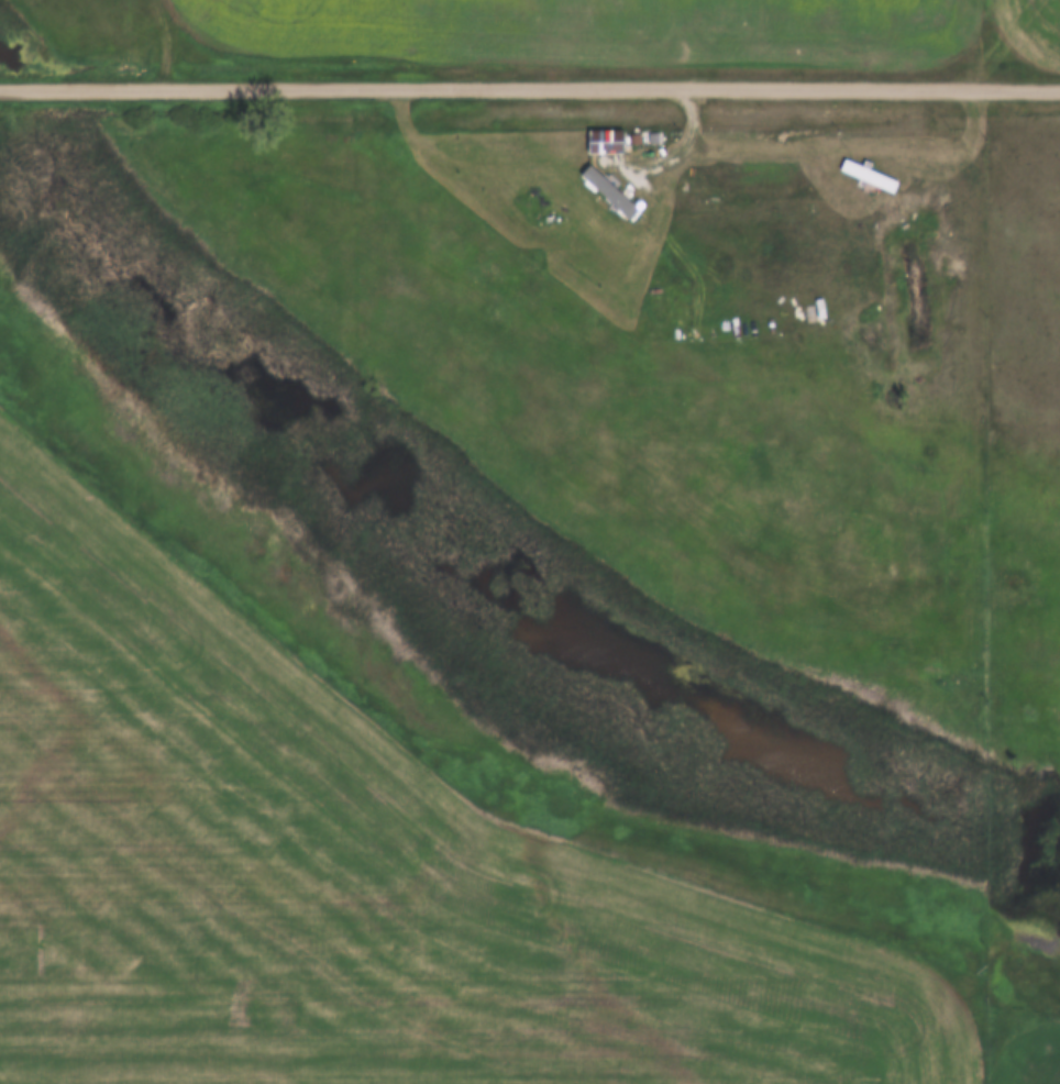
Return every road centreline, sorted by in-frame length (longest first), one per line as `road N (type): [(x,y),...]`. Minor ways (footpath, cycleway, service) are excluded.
road 1 (residential): [(0,87),(1059,89)]

